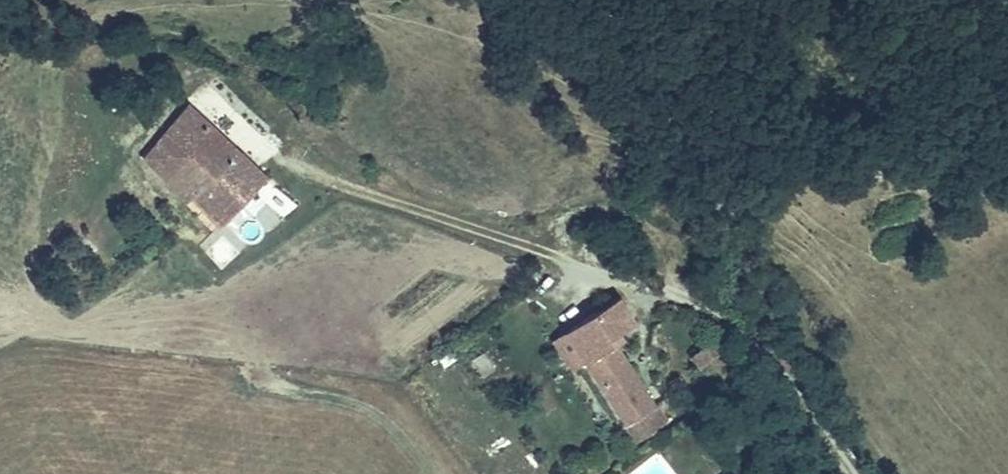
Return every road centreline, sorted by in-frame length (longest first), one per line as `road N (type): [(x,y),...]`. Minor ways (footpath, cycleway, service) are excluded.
road 1 (track): [(837,473),(718,315)]

